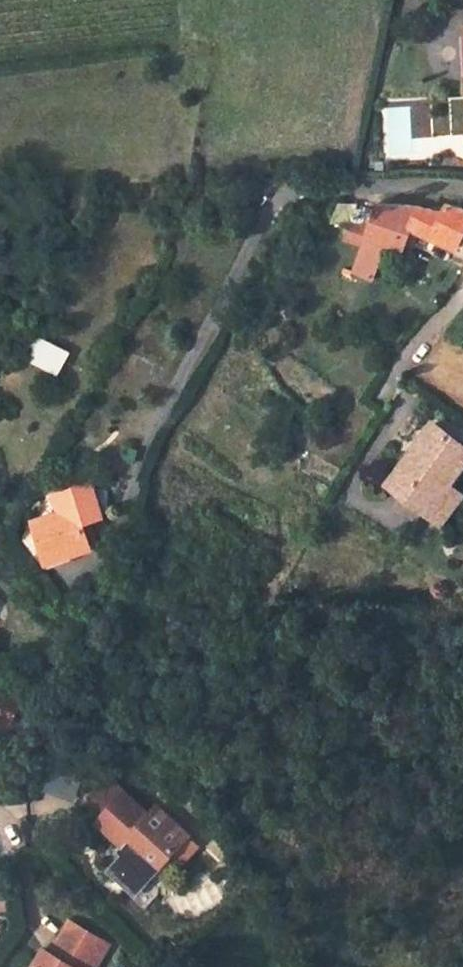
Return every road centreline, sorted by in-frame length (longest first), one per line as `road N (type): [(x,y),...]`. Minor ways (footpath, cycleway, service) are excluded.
road 1 (residential): [(462,190),(292,192),(273,208)]
road 2 (residential): [(462,298),(409,352),(383,392)]

